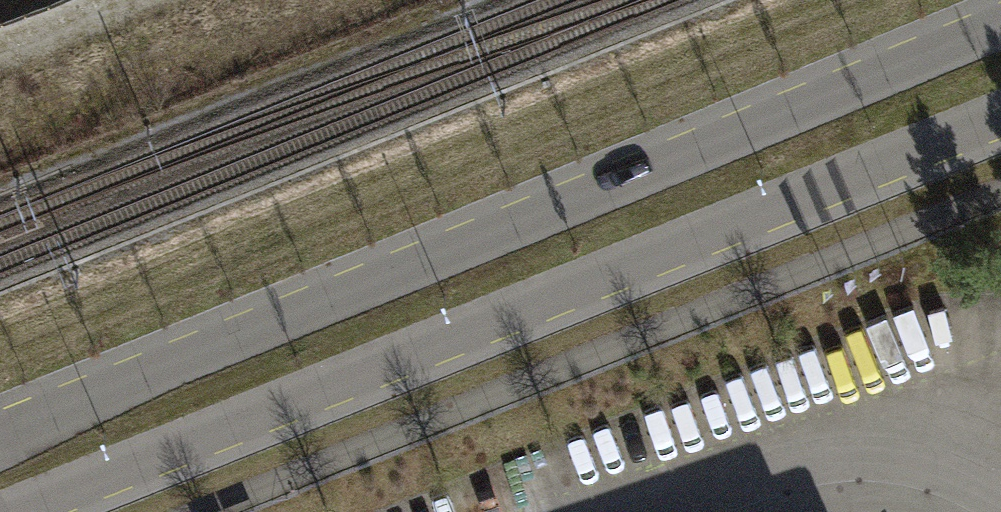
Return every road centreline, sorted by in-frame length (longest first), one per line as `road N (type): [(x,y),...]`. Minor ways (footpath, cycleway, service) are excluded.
road 1 (primary): [(1000,16),(0,427)]
road 2 (primary): [(43,511),(1000,121)]

